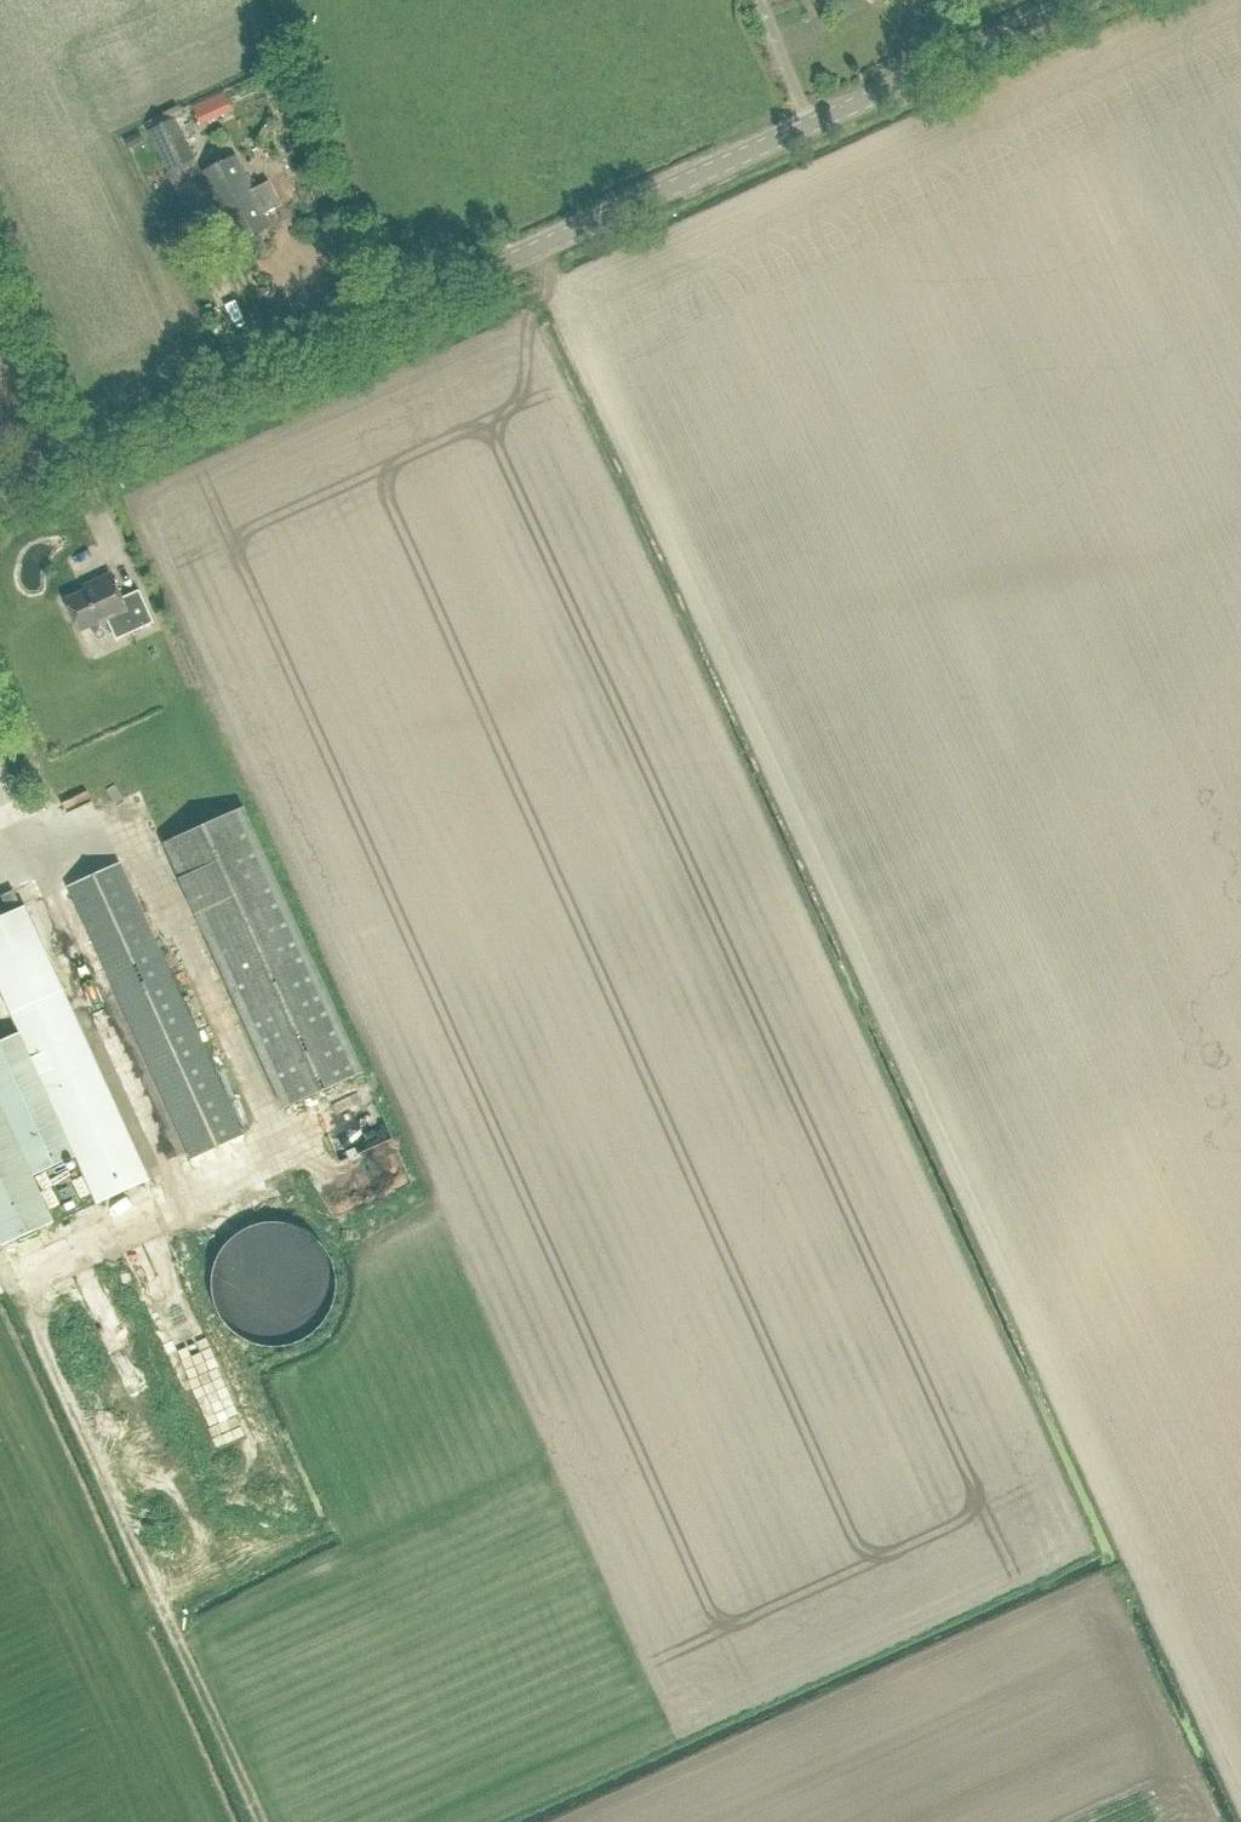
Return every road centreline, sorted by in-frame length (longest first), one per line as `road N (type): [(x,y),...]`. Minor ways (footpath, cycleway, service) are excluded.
road 1 (tertiary): [(0,493),(1083,0)]
road 2 (track): [(93,451),(0,243)]

